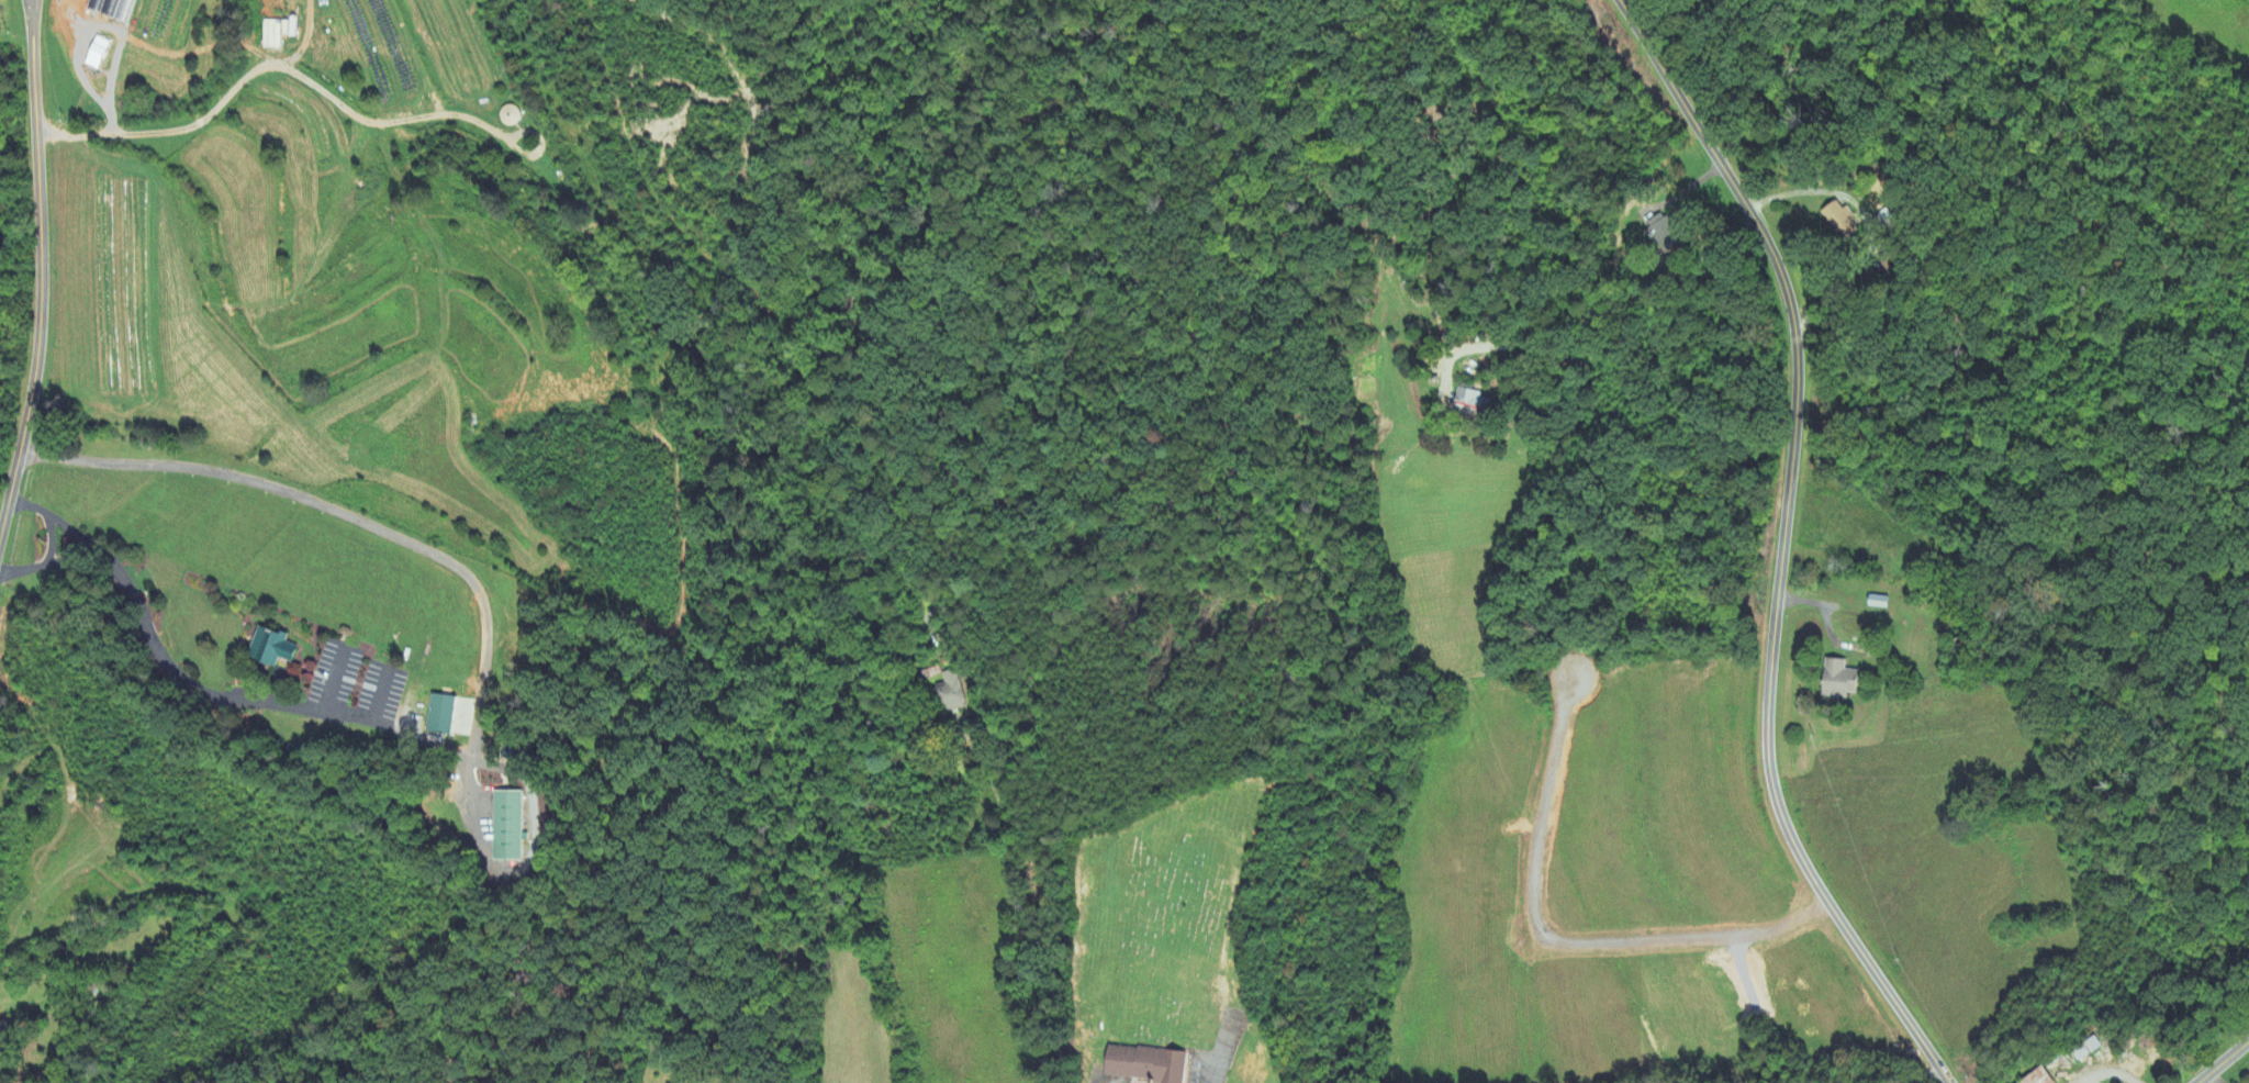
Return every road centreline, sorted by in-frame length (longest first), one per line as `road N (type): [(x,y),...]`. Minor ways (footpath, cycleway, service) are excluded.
road 1 (residential): [(1946,1082),(1776,817),(1765,734),(1800,347),(1789,266),(1615,0)]
road 2 (residential): [(0,564),(45,356),(34,0)]

